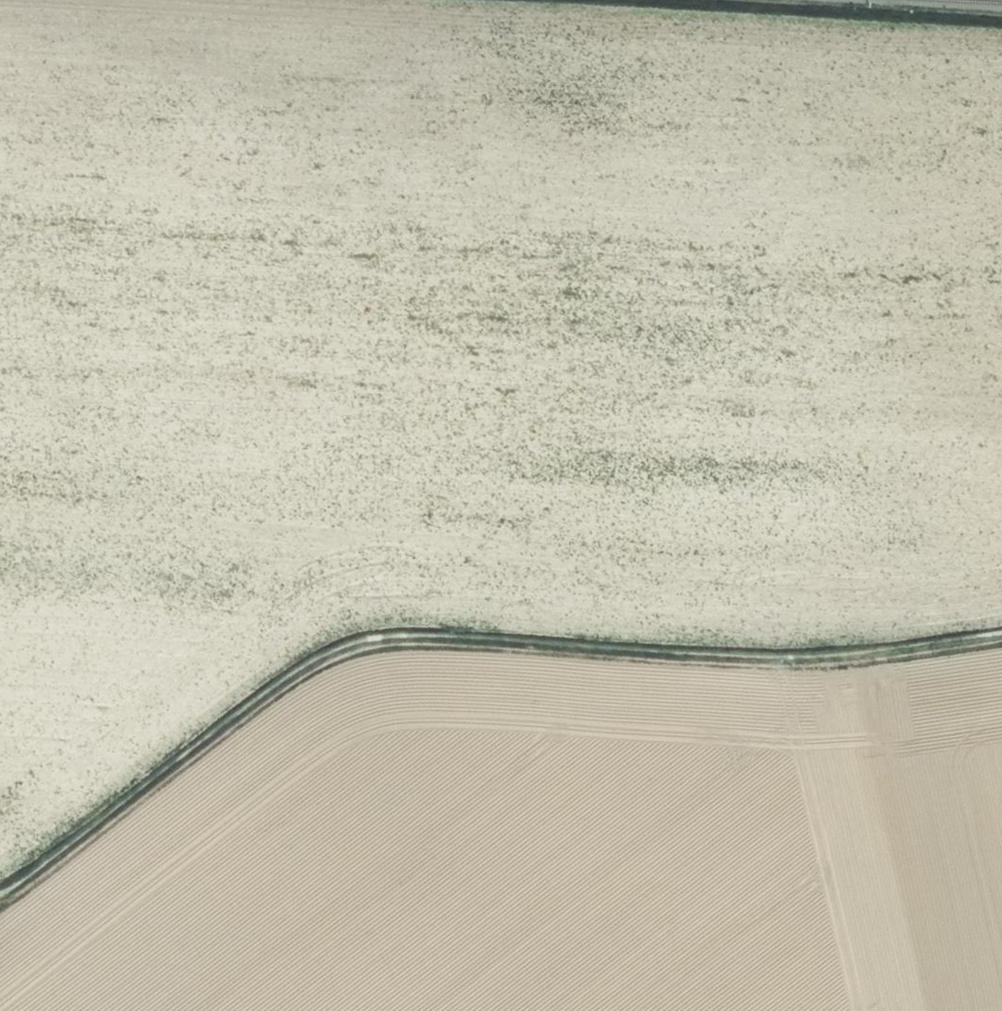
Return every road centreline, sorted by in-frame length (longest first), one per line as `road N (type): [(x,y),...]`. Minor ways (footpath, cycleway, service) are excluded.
road 1 (track): [(0,897),(23,893),(343,648),(438,638),(845,663),(1001,646)]

